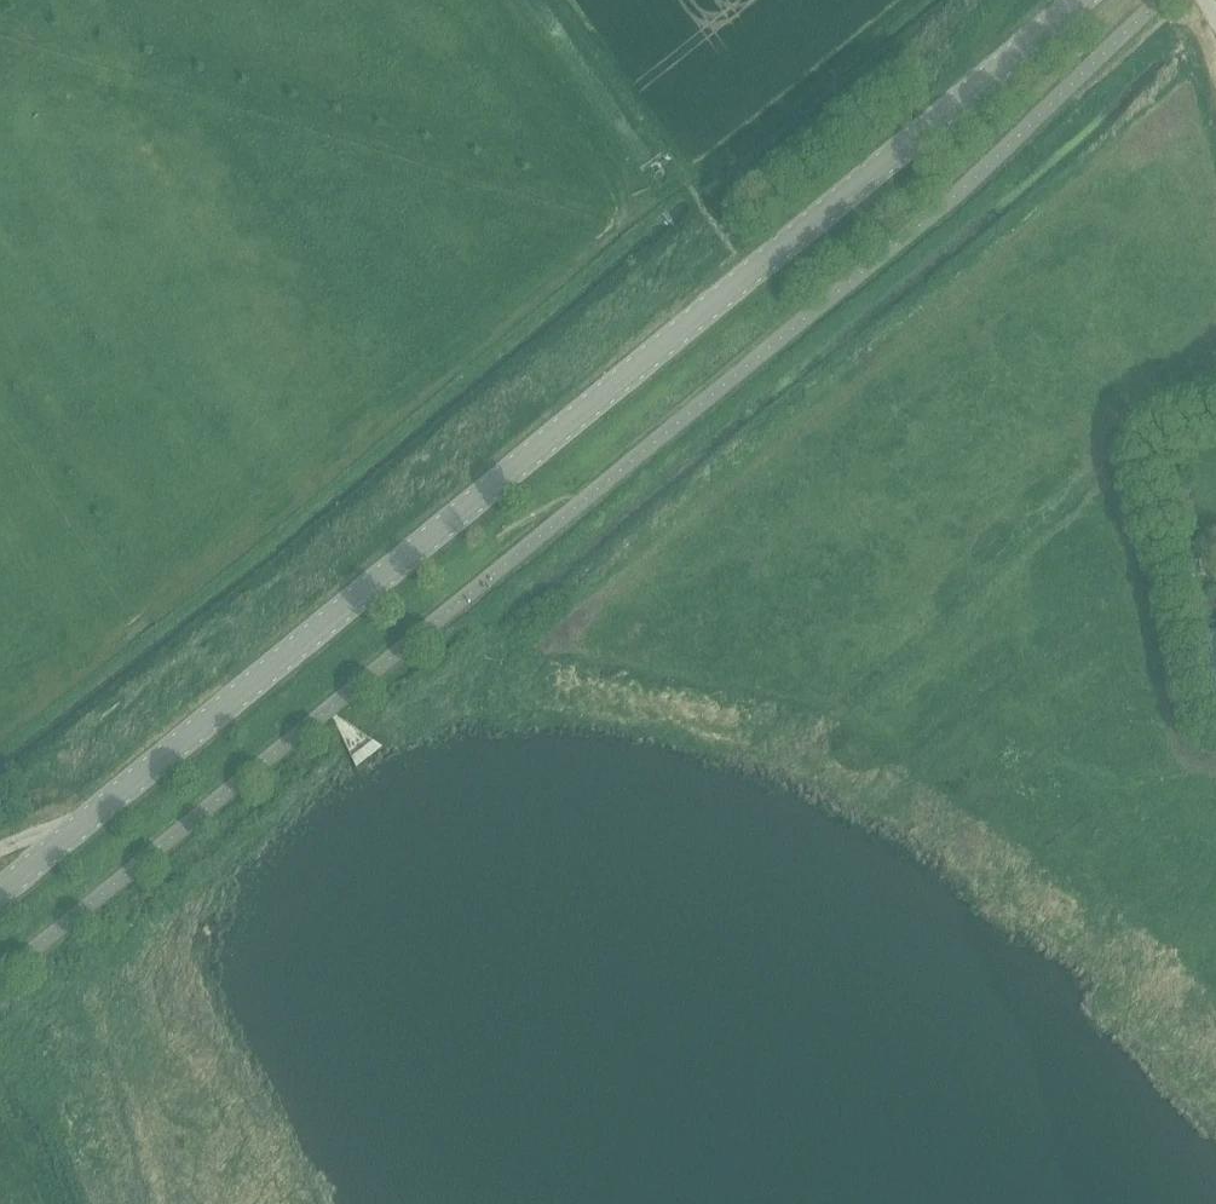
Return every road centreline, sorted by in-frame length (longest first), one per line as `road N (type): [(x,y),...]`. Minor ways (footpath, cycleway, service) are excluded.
road 1 (secondary): [(0,894),(1080,0)]

